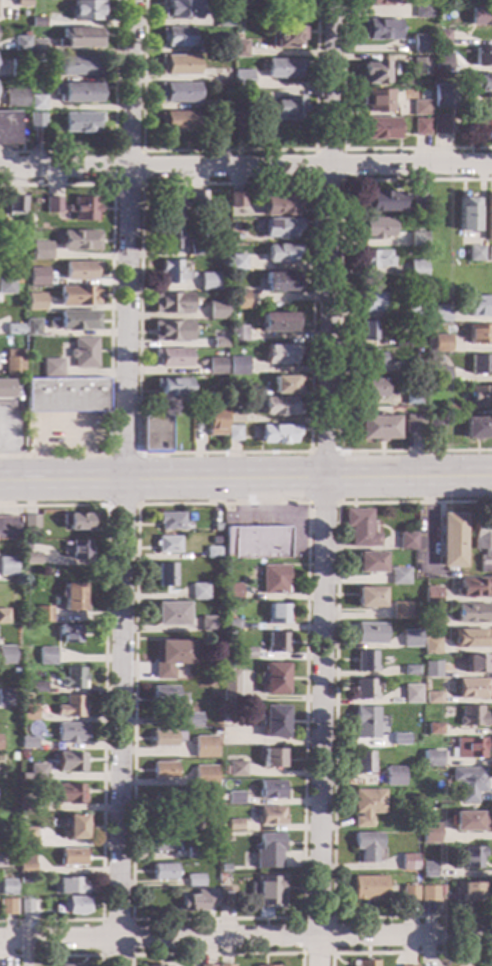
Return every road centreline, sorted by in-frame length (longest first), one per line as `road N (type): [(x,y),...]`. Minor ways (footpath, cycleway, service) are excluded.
road 1 (residential): [(332,0),(317,965)]
road 2 (residential): [(133,0),(119,965)]
road 3 (residential): [(491,936),(0,942)]
road 4 (secondary): [(491,480),(0,485)]
road 5 (residential): [(491,165),(0,169)]

